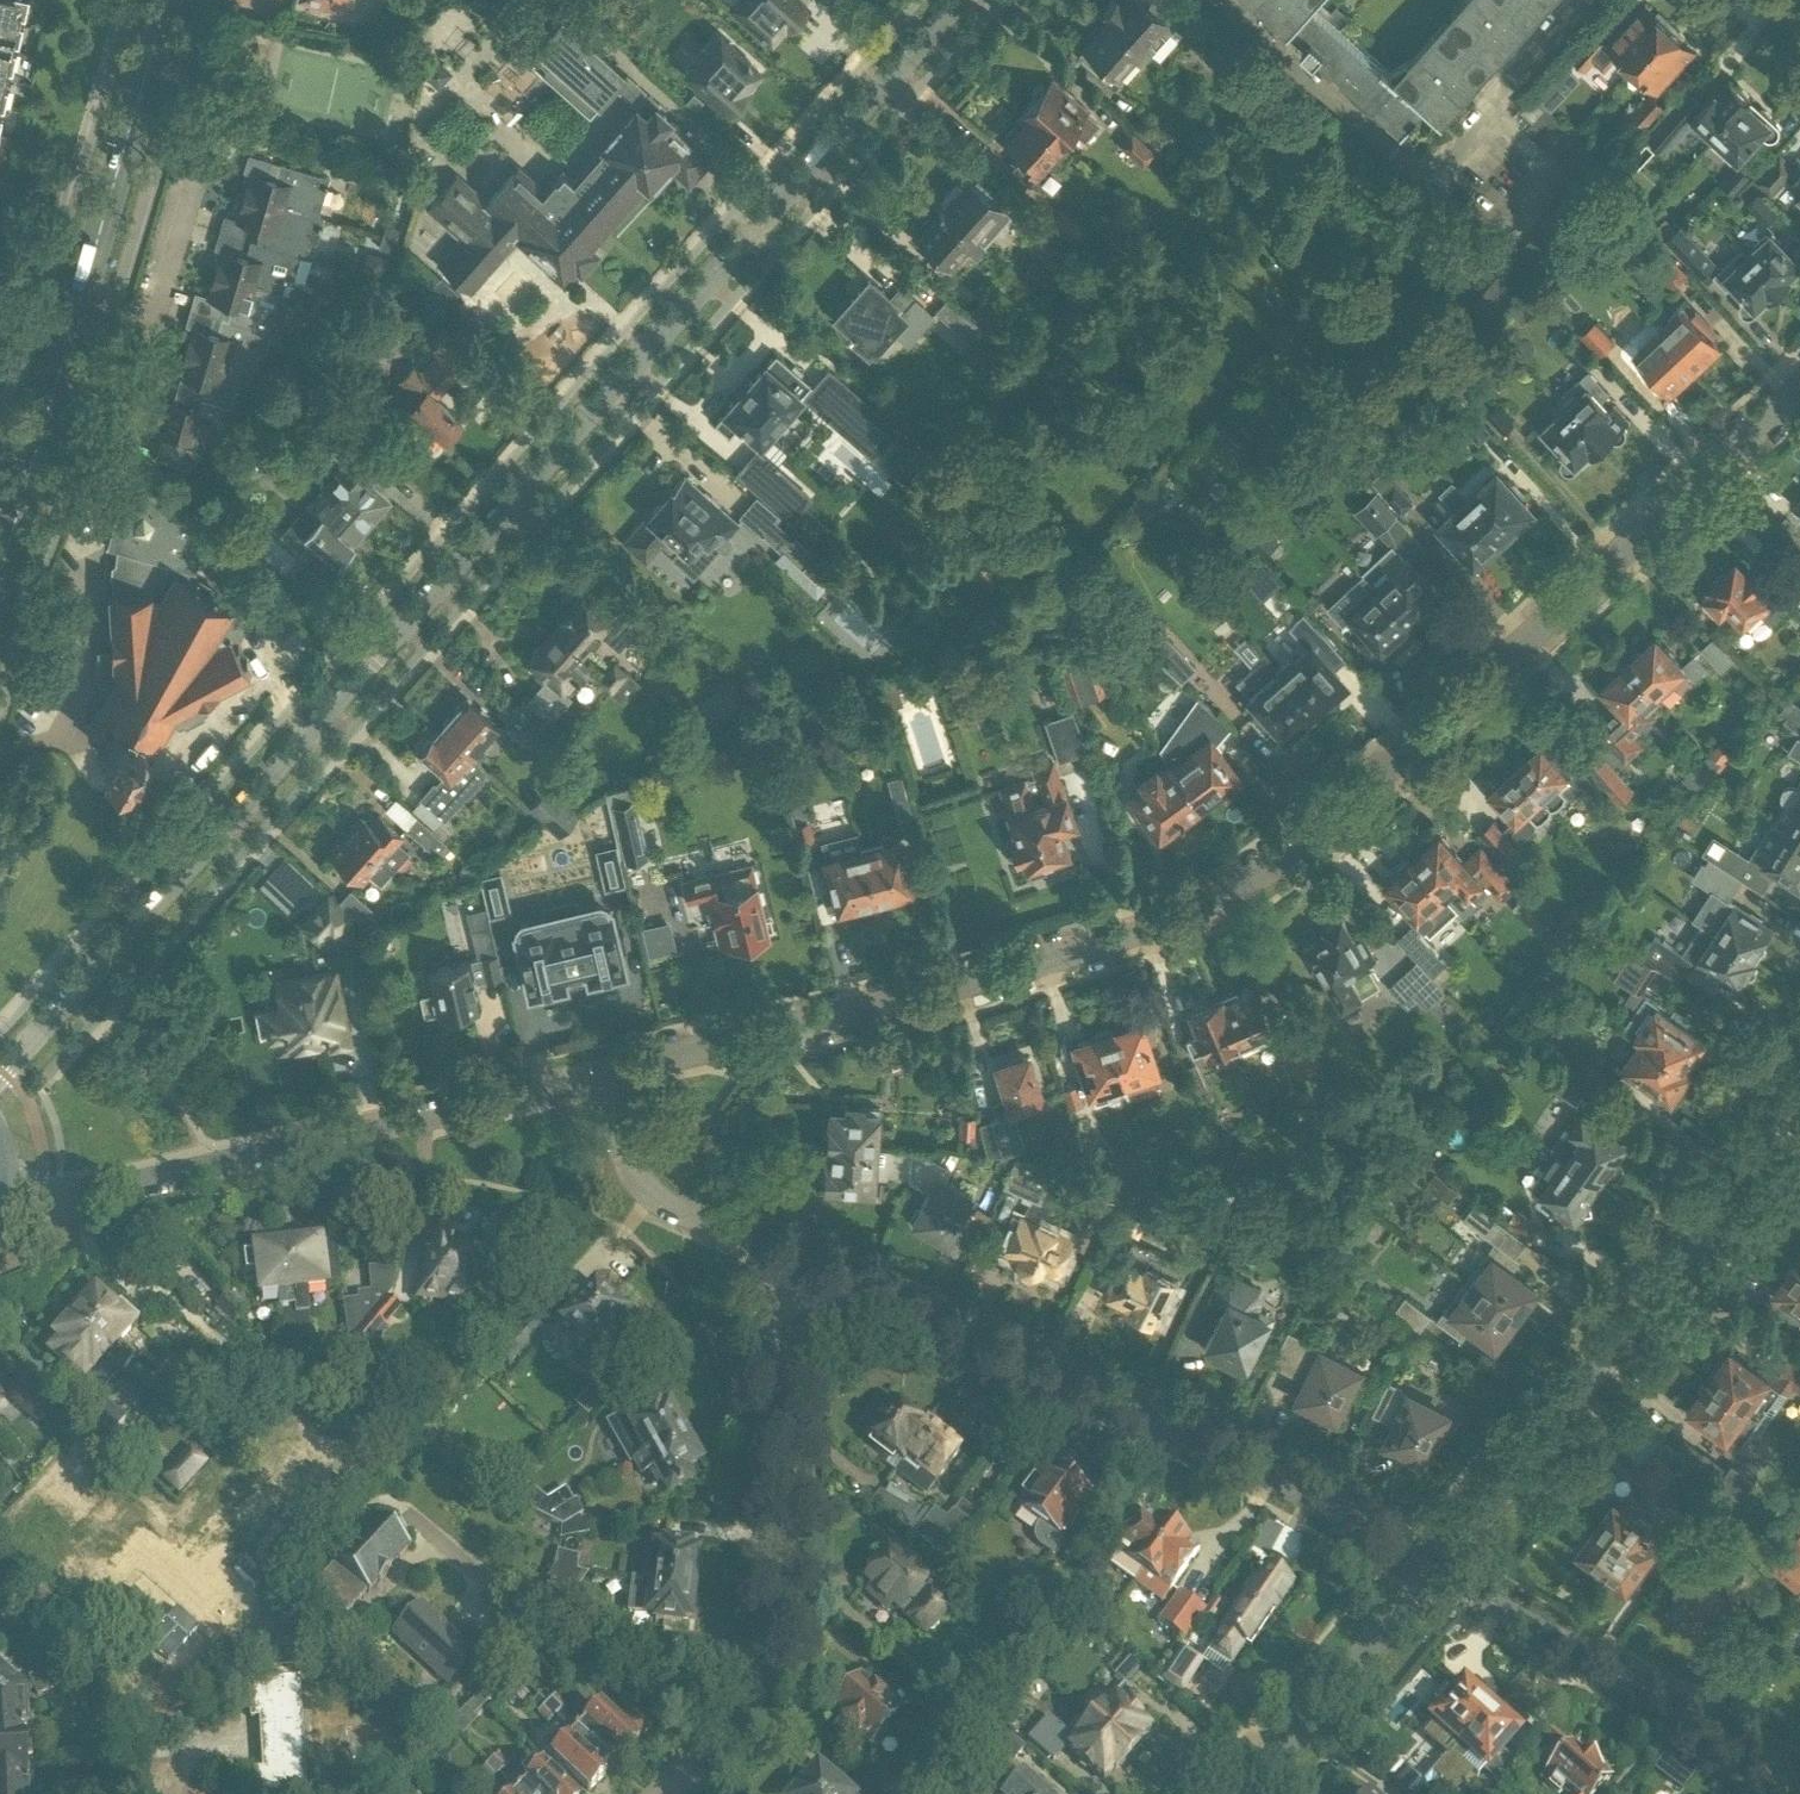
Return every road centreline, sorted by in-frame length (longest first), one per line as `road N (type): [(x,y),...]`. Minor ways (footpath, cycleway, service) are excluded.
road 1 (residential): [(960,0),(0,1073)]
road 2 (residential): [(604,1074),(1131,935),(1282,852),(1799,374)]
road 3 (residential): [(1440,1569),(1160,1424),(804,1264)]
road 4 (residential): [(1440,1569),(1687,1245),(1799,1081)]
road 5 (residential): [(38,1189),(89,1192),(604,1074)]
road 6 (residential): [(664,1793),(746,1705),(775,1642),(788,1577),(768,1360),(772,1320),(804,1264)]
road 7 (residential): [(0,550),(166,0)]
road 8 (residential): [(1799,1793),(1715,1733),(1440,1569)]
road 9 (residential): [(804,1264),(649,1191),(629,1164),(604,1074)]
road 10 (residential): [(1245,1793),(1440,1569)]

